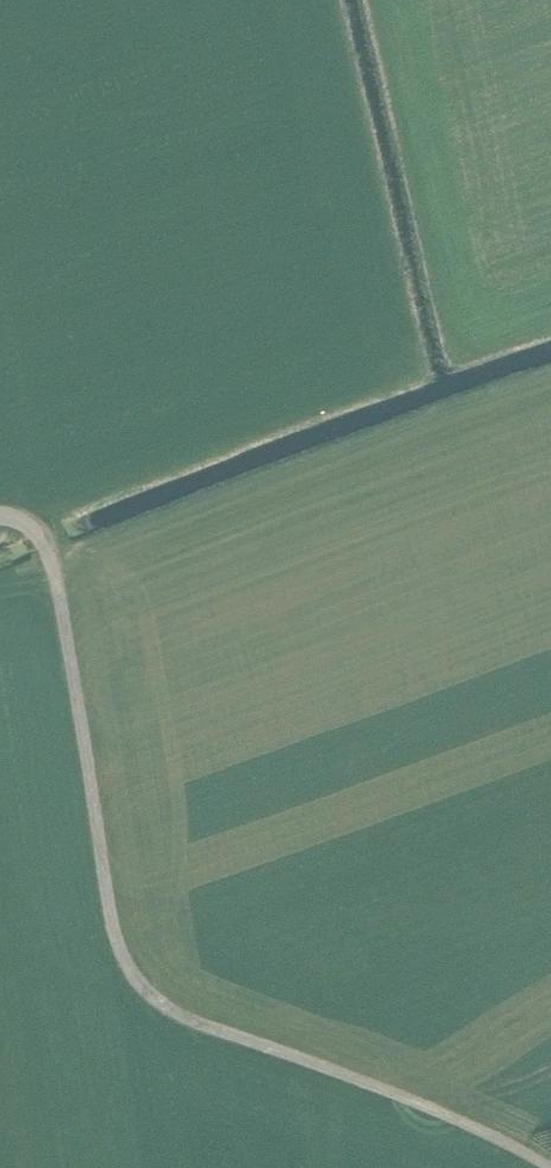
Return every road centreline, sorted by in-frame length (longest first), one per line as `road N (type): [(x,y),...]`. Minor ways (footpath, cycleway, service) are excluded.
road 1 (unclassified): [(531,1167),(420,1107),(205,1036),(140,995),(112,921),(55,560),(40,535),(0,528)]

